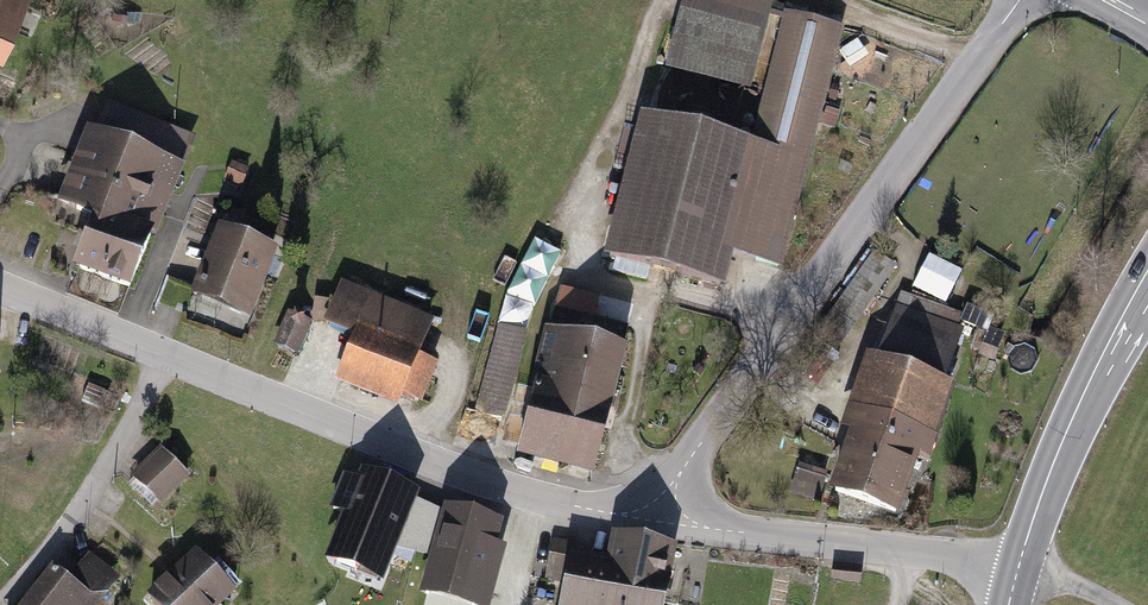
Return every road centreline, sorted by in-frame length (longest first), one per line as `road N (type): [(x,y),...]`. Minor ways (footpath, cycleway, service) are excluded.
road 1 (residential): [(663,510),(614,514),(493,484),(0,287)]
road 2 (residential): [(663,510),(779,322),(1021,0)]
road 3 (track): [(662,0),(577,254),(588,283),(779,322)]
road 4 (residential): [(663,510),(717,529),(1016,567)]
road 5 (secondary): [(1147,288),(1098,376),(1016,567)]
road 6 (track): [(649,296),(624,453),(663,510)]
road 7 (track): [(973,65),(801,0)]

